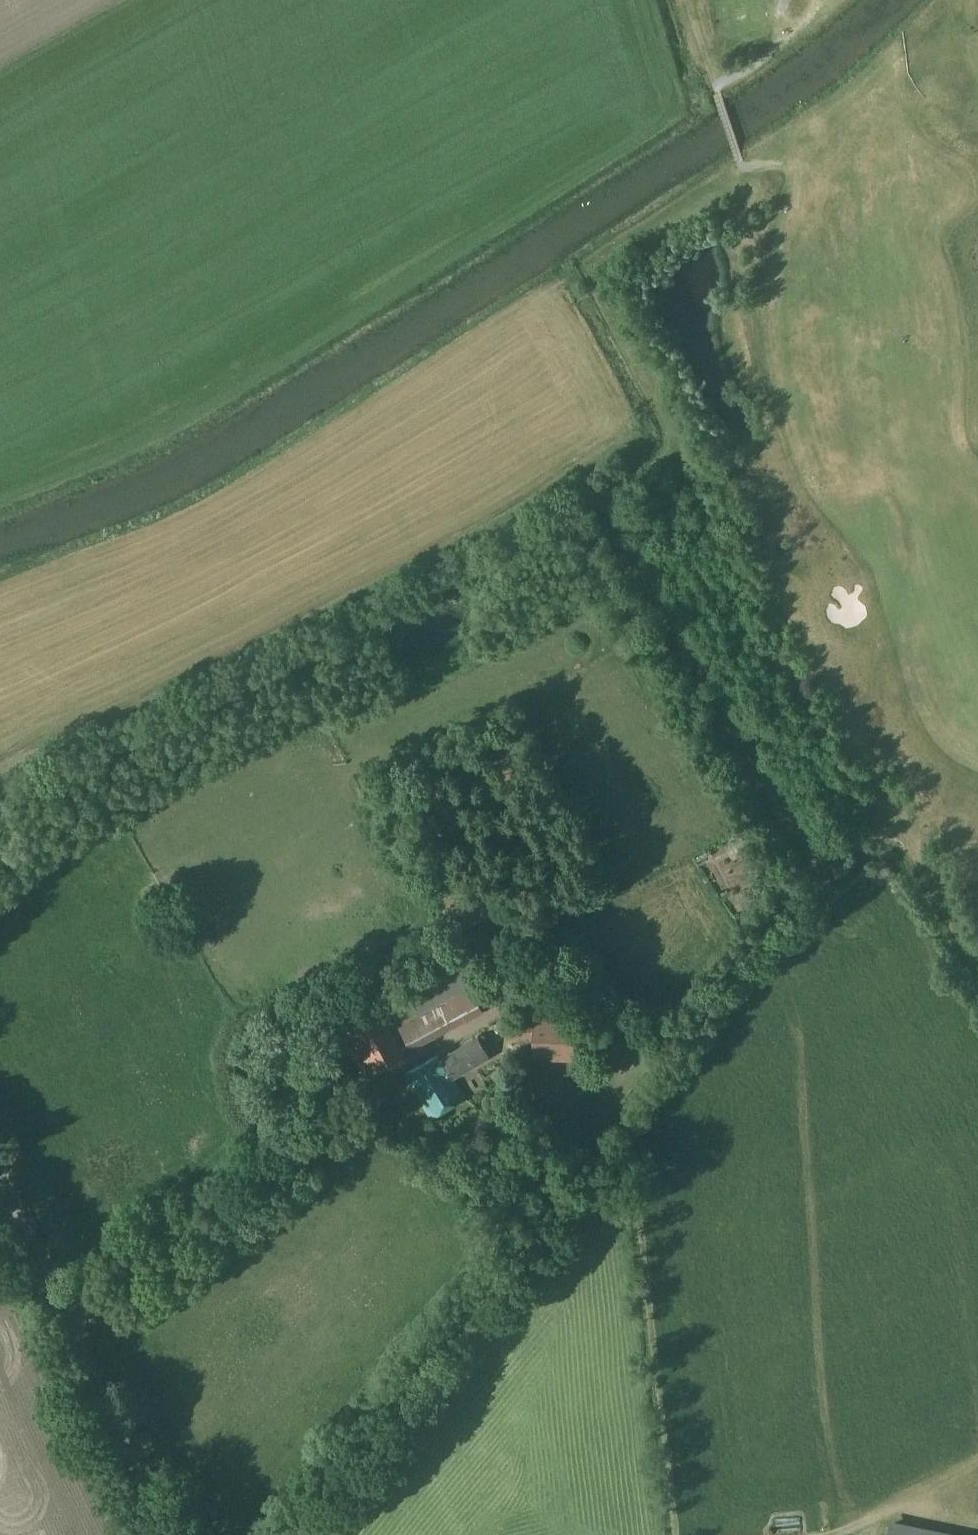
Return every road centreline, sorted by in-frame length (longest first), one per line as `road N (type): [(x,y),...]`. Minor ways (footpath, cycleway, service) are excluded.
road 1 (unclassified): [(166,1534),(0,1173)]

